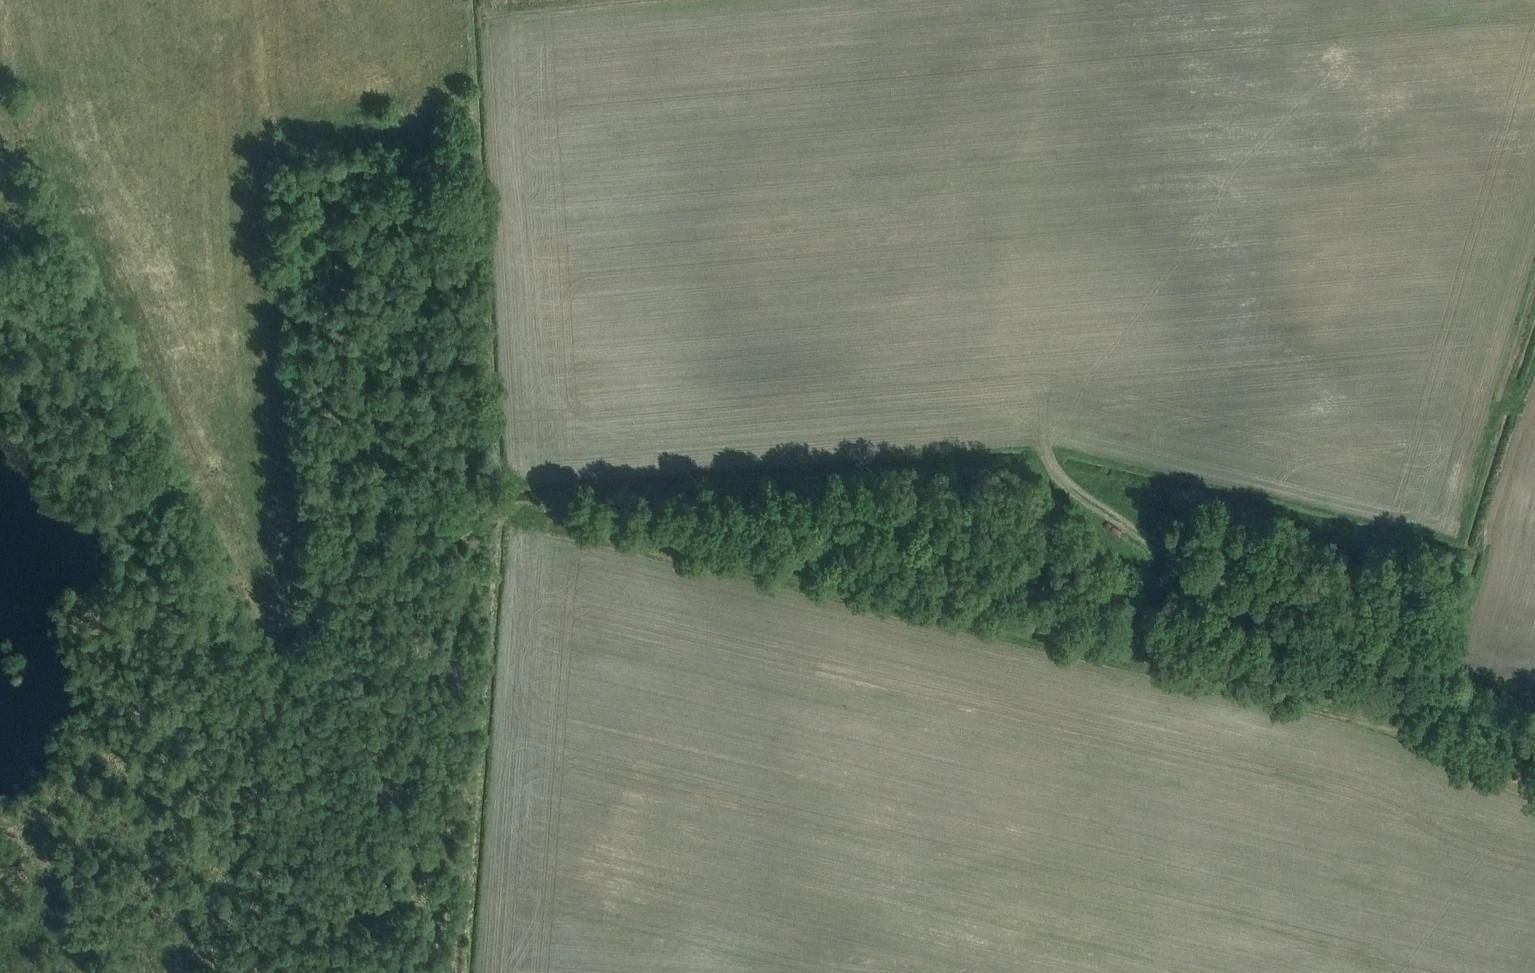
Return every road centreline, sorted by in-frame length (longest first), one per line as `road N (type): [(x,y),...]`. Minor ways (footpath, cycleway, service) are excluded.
road 1 (track): [(1534,787),(1487,768),(1057,471),(1037,445)]

